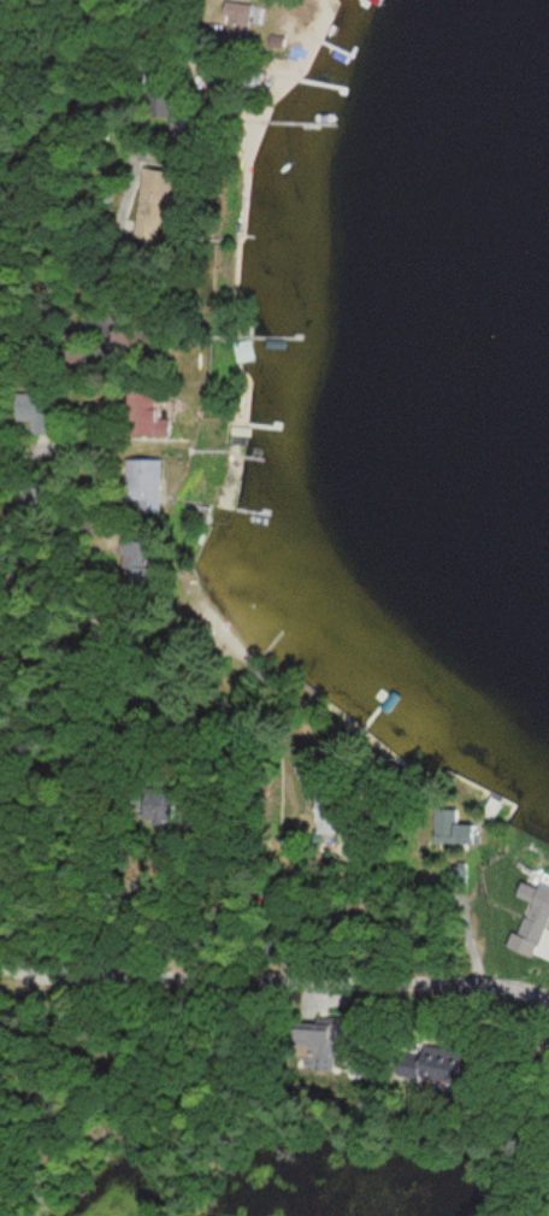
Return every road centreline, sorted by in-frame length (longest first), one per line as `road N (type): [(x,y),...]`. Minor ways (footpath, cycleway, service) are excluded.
road 1 (residential): [(548,1003),(532,989),(383,981),(33,975),(0,952)]

